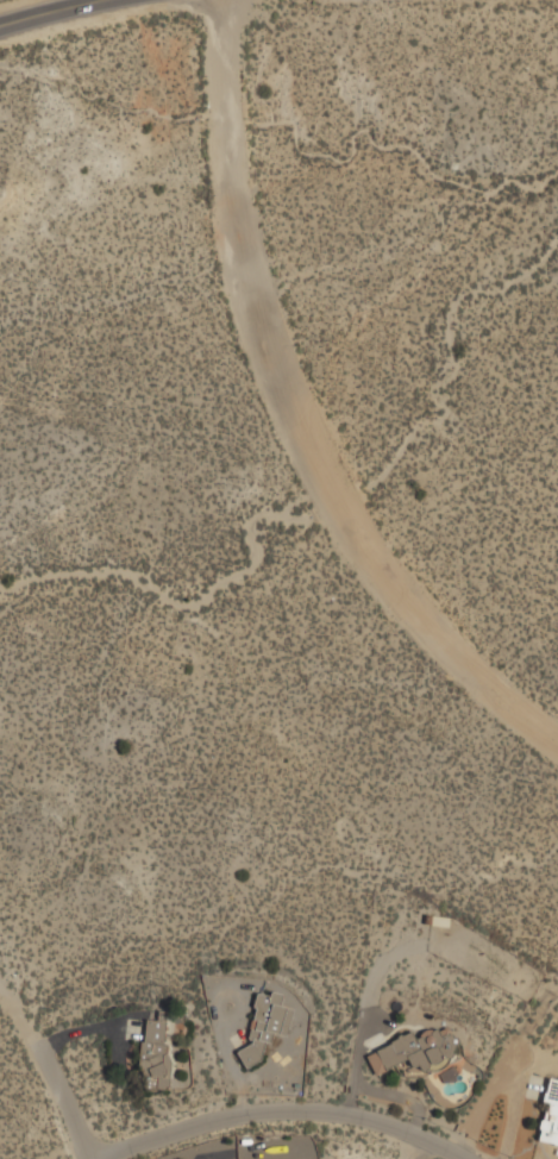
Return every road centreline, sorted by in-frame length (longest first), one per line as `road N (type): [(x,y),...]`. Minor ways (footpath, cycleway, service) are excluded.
road 1 (residential): [(557,746),(460,663),(378,572),(314,463),(246,272),(228,167),(222,0)]
road 2 (residential): [(105,1158),(243,1114),(318,1113),(389,1126),(459,1158)]
road 3 (residential): [(90,1158),(51,1060),(0,987)]

